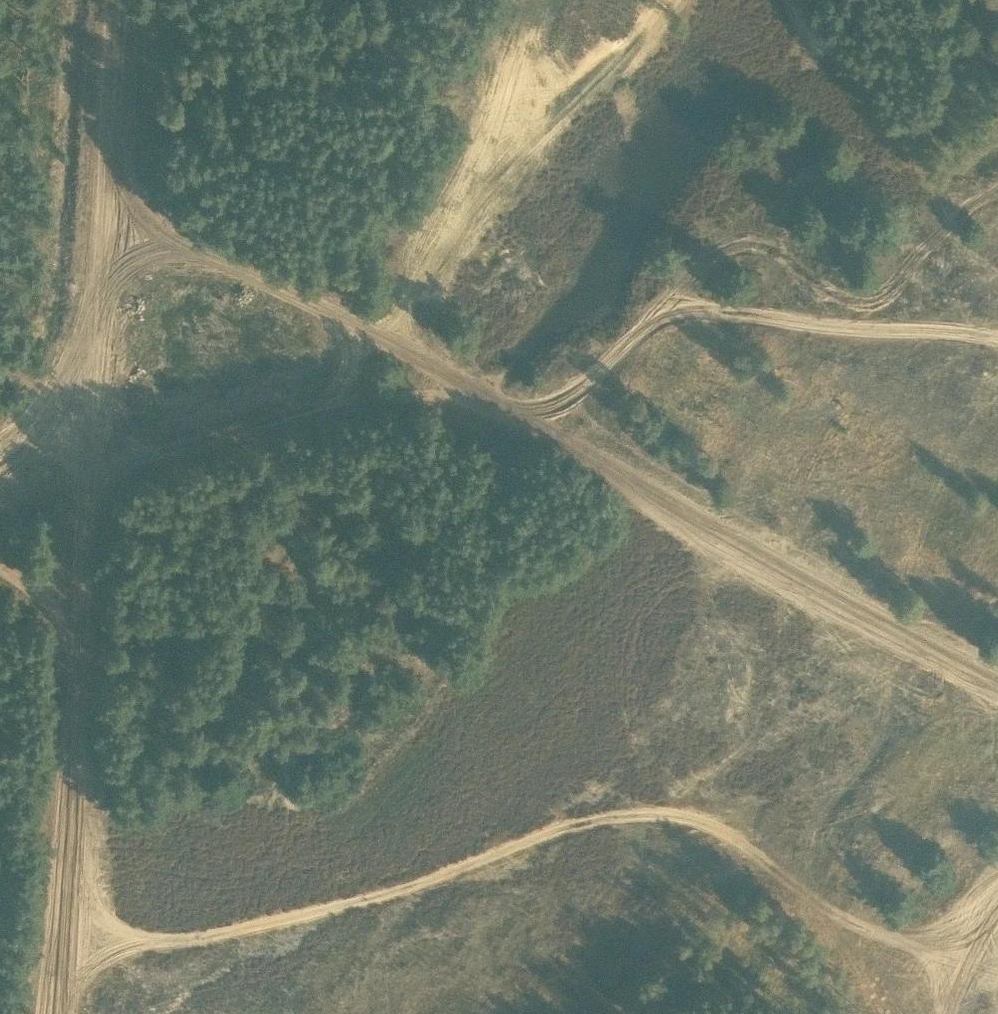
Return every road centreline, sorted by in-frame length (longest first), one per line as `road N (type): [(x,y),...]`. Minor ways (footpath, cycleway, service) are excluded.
road 1 (track): [(106,194),(997,691)]
road 2 (track): [(55,1013),(121,0)]
road 3 (track): [(997,901),(966,943),(863,932),(676,816),(579,824),(425,881),(267,925),(125,944),(60,940)]
road 4 (track): [(524,427),(682,306),(997,343)]
road 5 (track): [(94,362),(0,470)]

